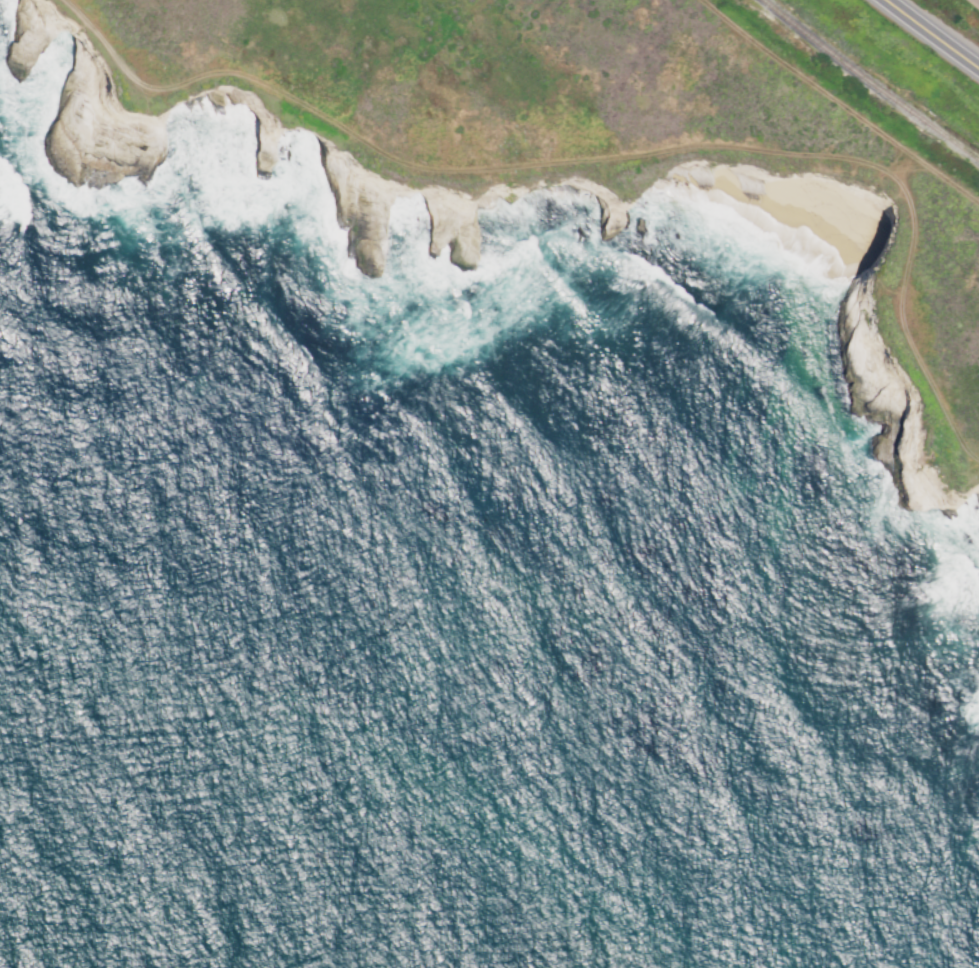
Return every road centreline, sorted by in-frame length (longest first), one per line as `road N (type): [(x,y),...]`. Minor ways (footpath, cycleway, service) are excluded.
road 1 (track): [(900,183),(885,168),(854,158),(705,143),(480,171),(414,166),(241,76),(214,71),(146,91),(62,0)]
road 2 (track): [(978,461),(968,453),(900,317),(913,216),(900,183)]
road 3 (track): [(917,159),(700,0)]

